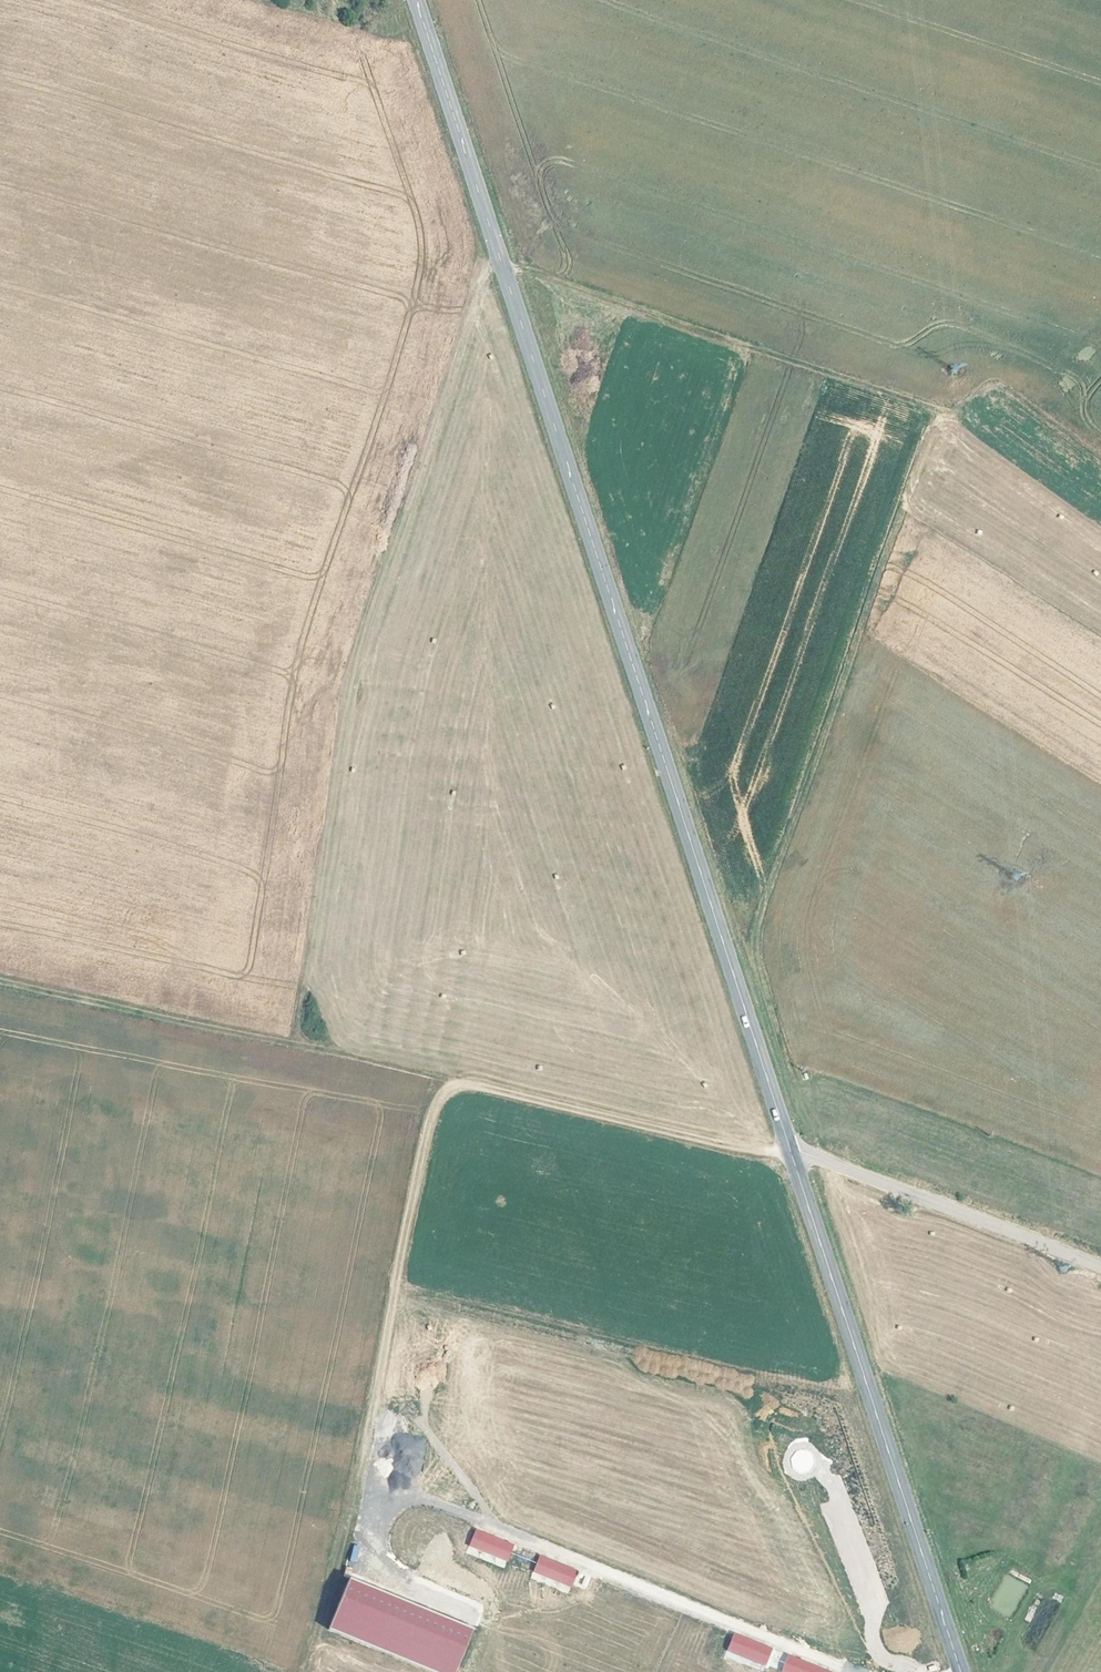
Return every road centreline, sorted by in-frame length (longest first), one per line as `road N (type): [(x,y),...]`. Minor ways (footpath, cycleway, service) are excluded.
road 1 (track): [(504,270),(519,269),(941,413),(756,925),(753,955),(815,1157)]
road 2 (secondary): [(789,1146),(416,0)]
road 3 (track): [(291,1043),(342,707),(489,264),(501,260)]
road 4 (track): [(0,981),(758,1154),(789,1146)]
road 5 (track): [(441,1076),(303,1671)]
road 6 (secondary): [(962,1671),(789,1146)]
road 7 (unclassified): [(789,1146),(1100,1268)]

